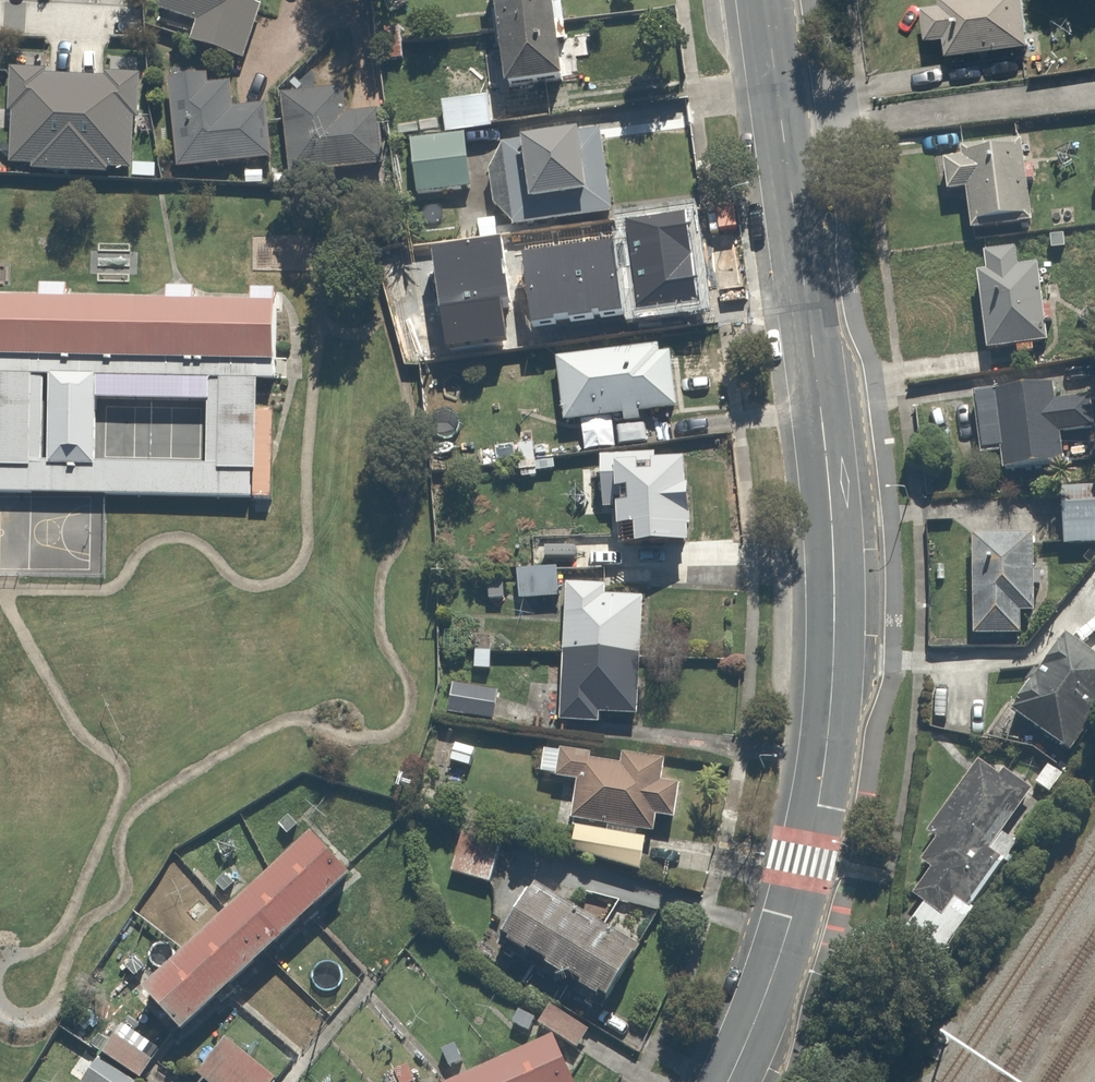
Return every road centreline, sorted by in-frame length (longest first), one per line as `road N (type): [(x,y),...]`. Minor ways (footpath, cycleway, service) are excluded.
road 1 (secondary): [(728,1081),(793,913),(822,786),(836,594),(766,0)]
road 2 (residential): [(129,24),(0,19)]

